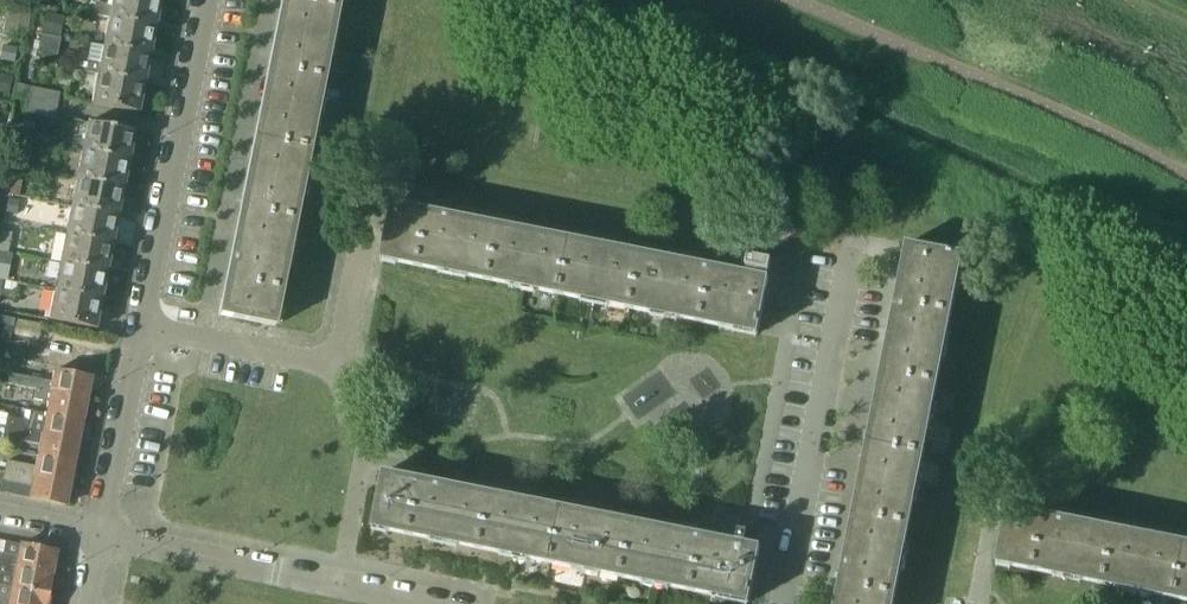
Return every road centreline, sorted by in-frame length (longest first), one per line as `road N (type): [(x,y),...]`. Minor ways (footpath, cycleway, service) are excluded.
road 1 (residential): [(779,603),(846,246)]
road 2 (residential): [(428,603),(99,536)]
road 3 (residential): [(139,328),(199,0)]
road 4 (residential): [(363,238),(338,365),(139,328)]
road 5 (residential): [(99,536),(139,328)]

